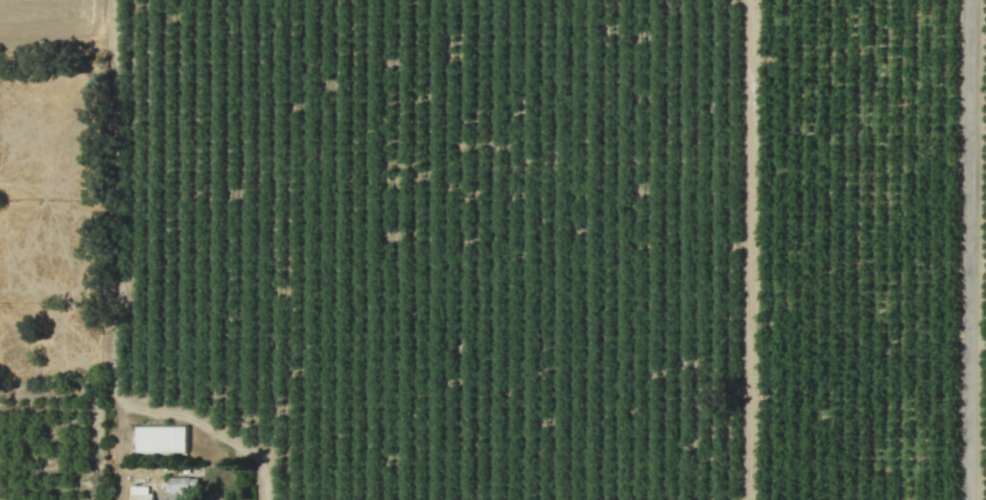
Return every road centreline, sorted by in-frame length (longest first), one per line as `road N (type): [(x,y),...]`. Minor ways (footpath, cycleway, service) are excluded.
road 1 (residential): [(971,0),(966,499)]

